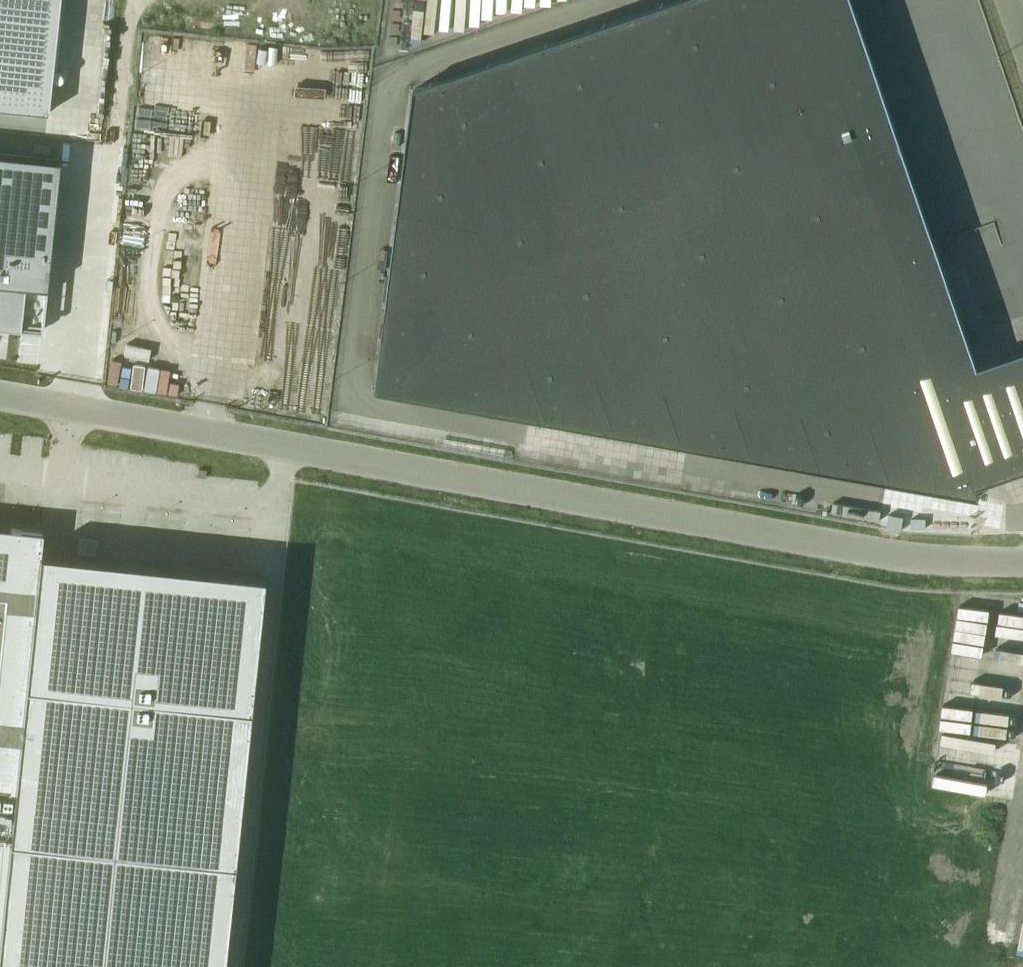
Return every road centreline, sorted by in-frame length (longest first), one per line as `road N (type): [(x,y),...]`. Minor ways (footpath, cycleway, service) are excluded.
road 1 (unclassified): [(1022,564),(917,561),(0,396)]

